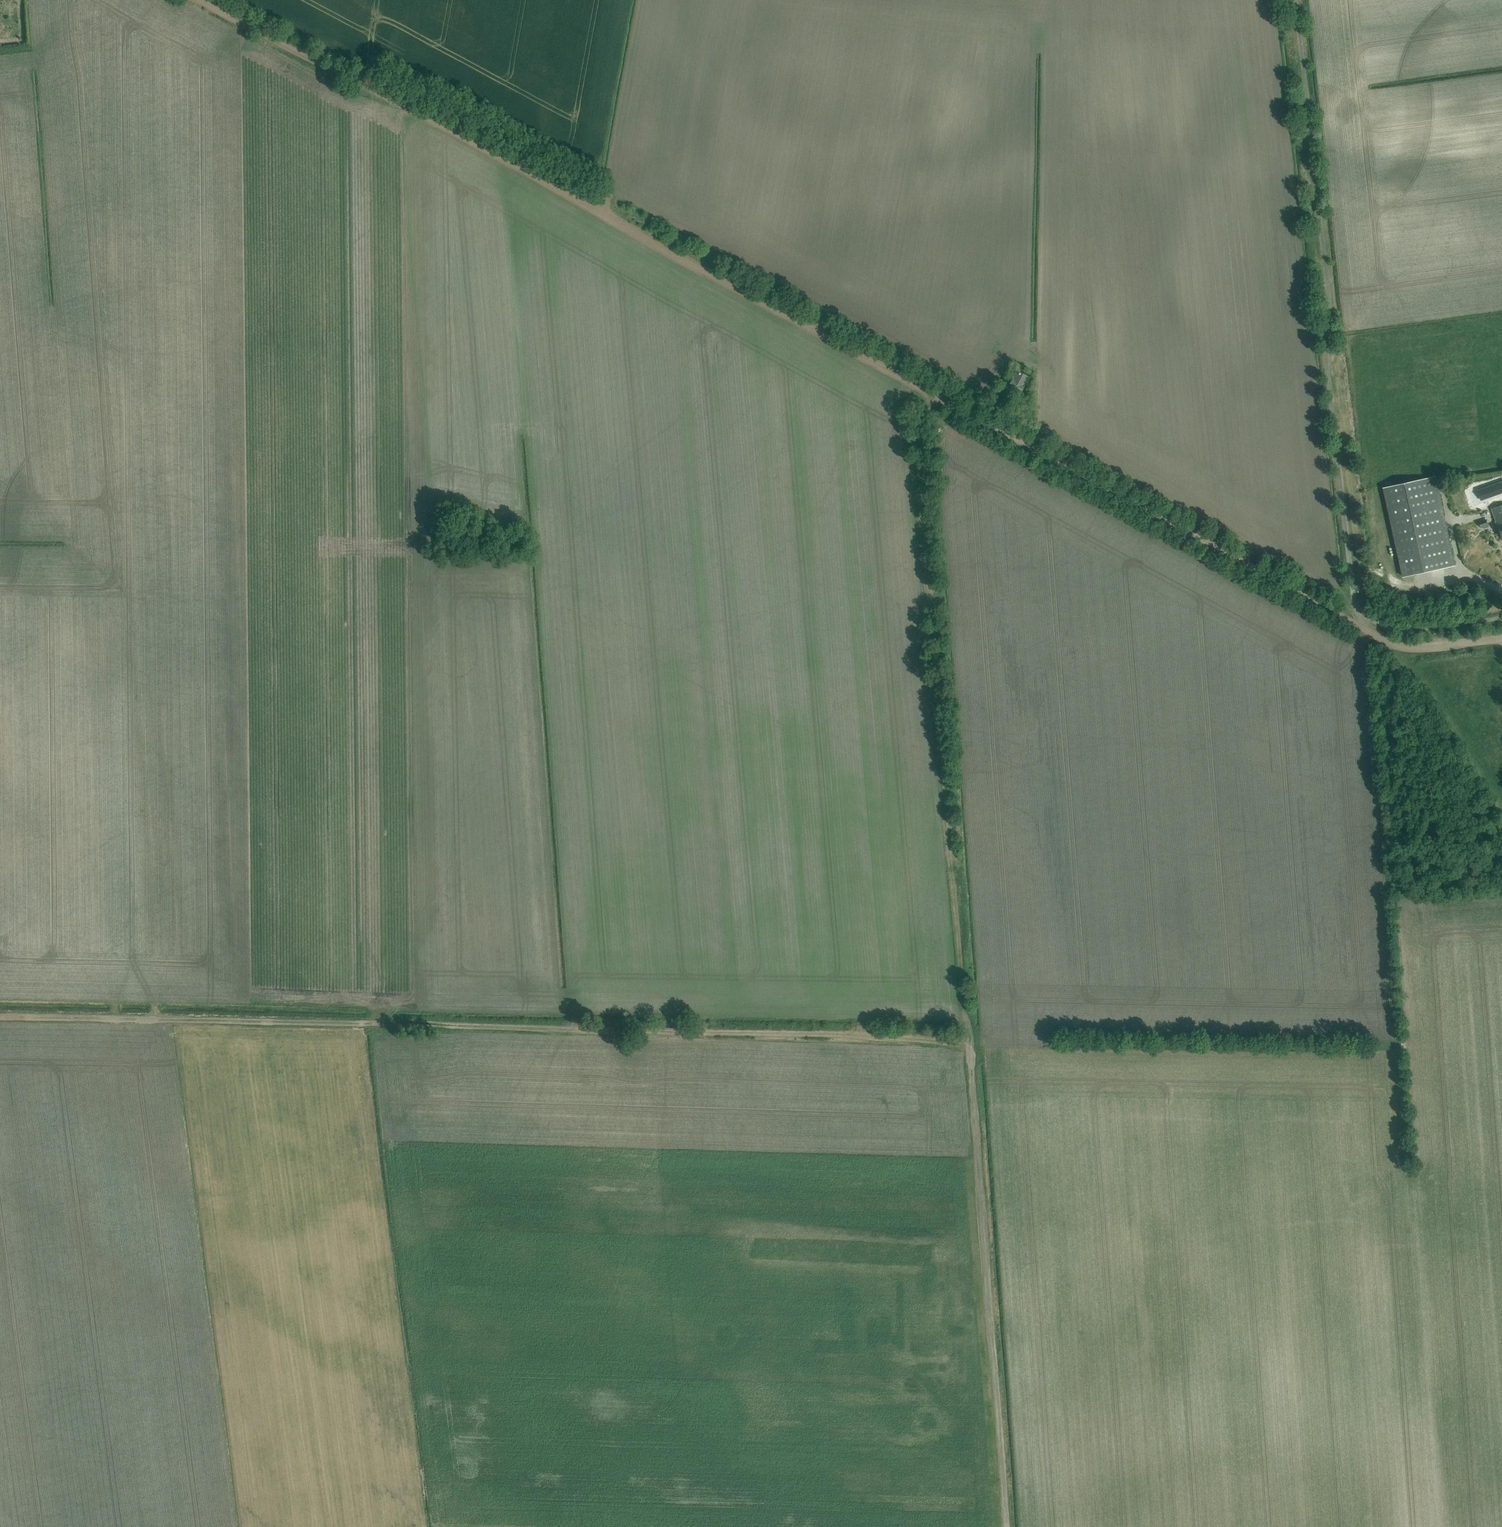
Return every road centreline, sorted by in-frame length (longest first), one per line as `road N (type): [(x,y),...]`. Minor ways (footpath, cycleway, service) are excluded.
road 1 (track): [(198,0),(1389,643),(1422,649),(1501,638)]
road 2 (track): [(1007,1526),(924,546),(920,411),(928,392)]
road 3 (track): [(967,1035),(0,1018)]
road 4 (track): [(1396,646),(1501,803)]

